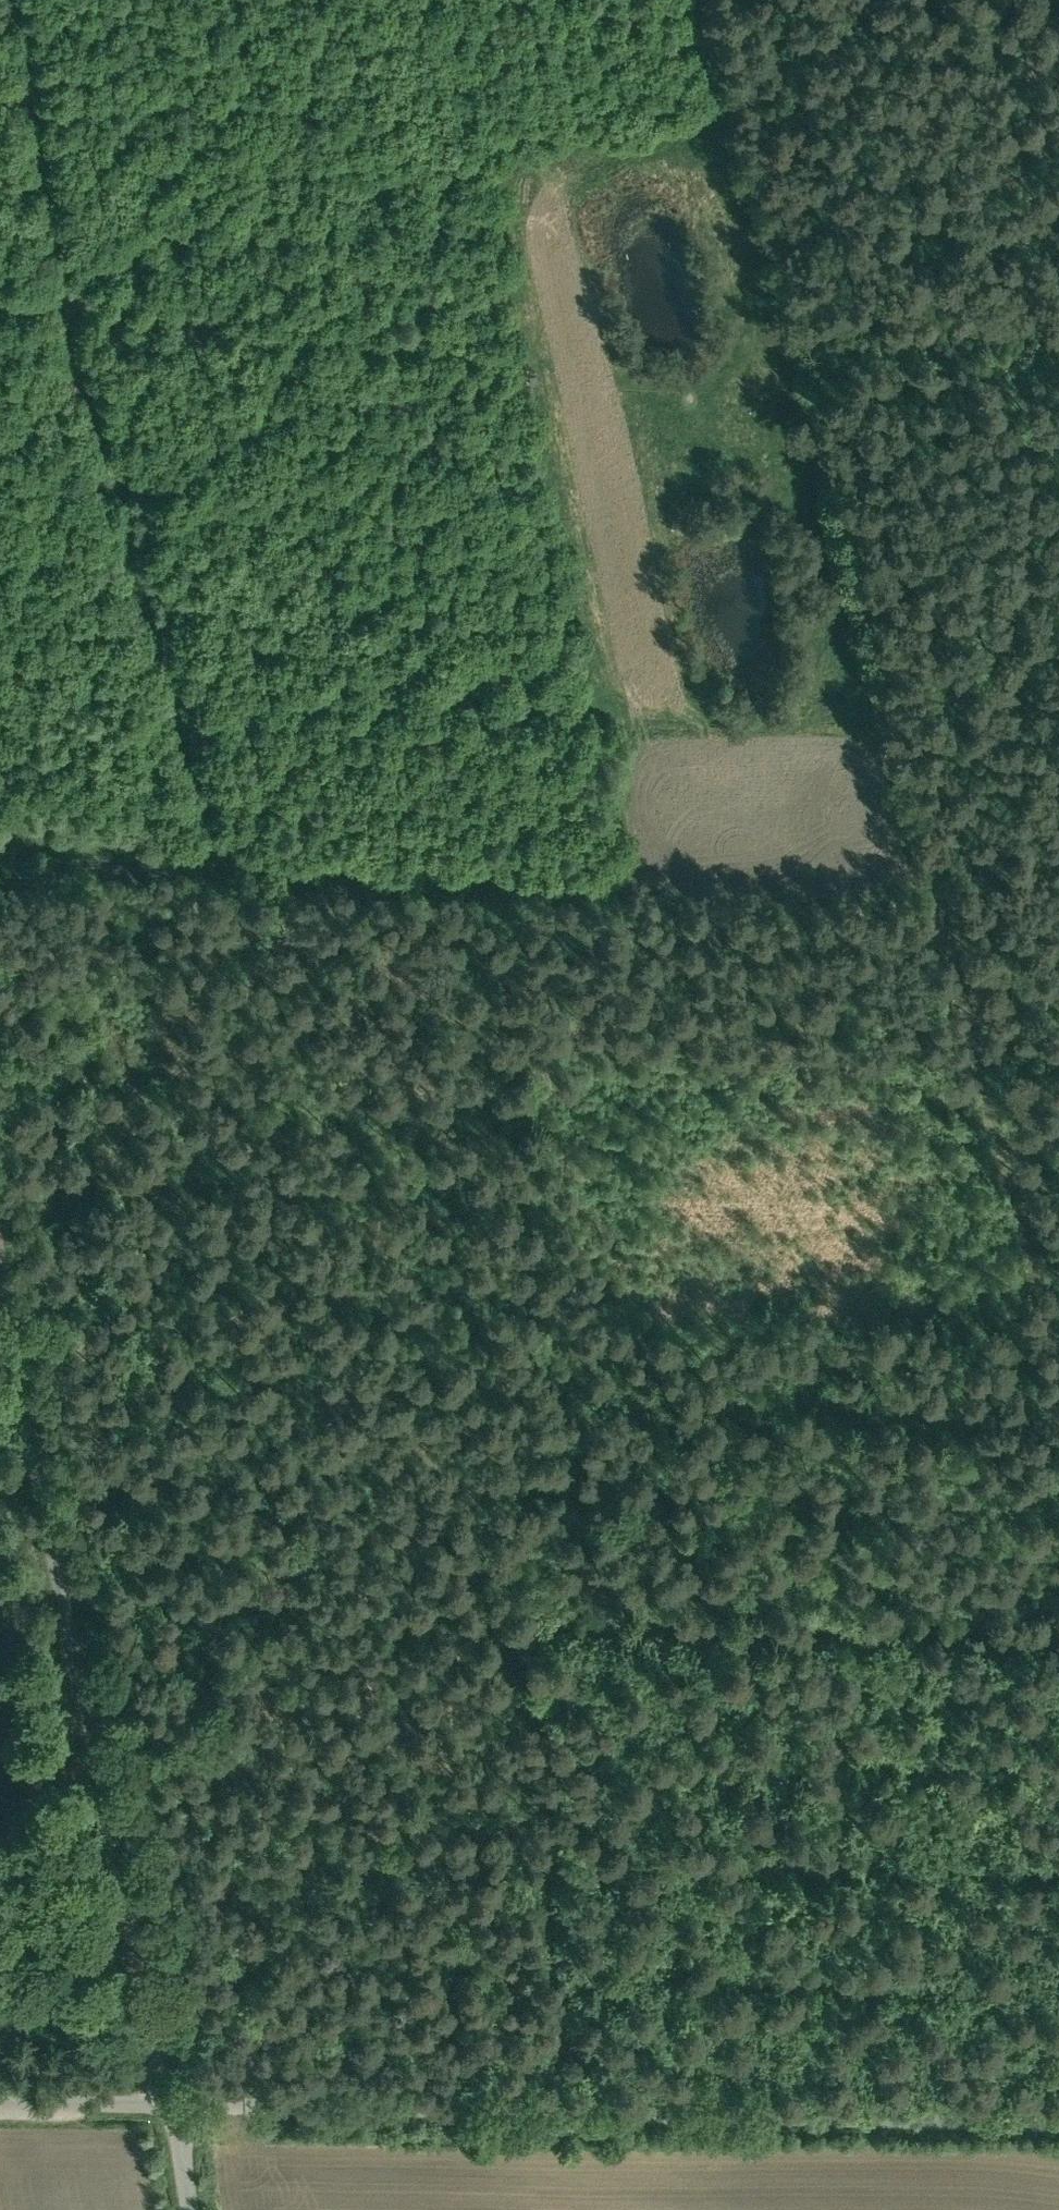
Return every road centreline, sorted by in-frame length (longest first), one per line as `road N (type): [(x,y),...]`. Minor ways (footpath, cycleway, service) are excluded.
road 1 (unclassified): [(171,2109),(1058,2128)]
road 2 (unclassified): [(171,2109),(157,2080),(0,1264)]
road 3 (unclassified): [(0,2106),(171,2109)]

